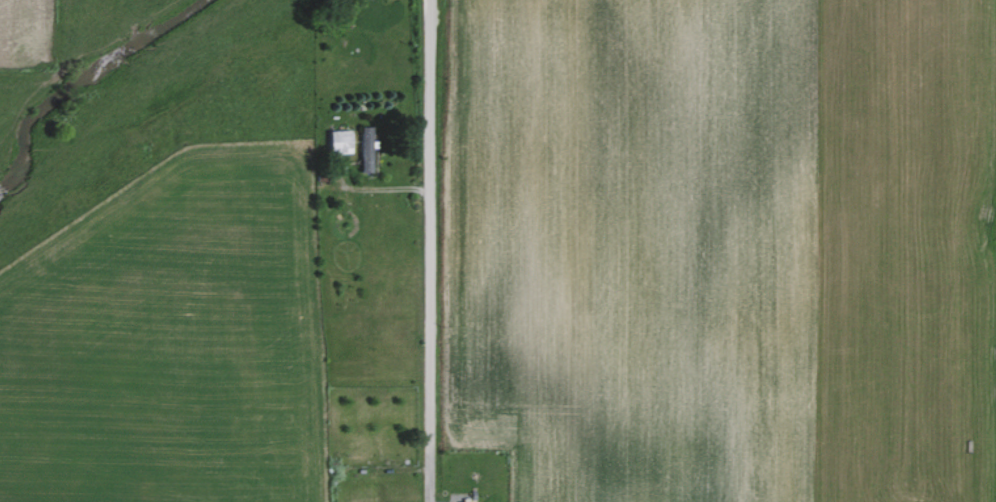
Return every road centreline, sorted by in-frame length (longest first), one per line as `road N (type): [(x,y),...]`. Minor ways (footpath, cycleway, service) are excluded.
road 1 (residential): [(427,476),(427,0)]

